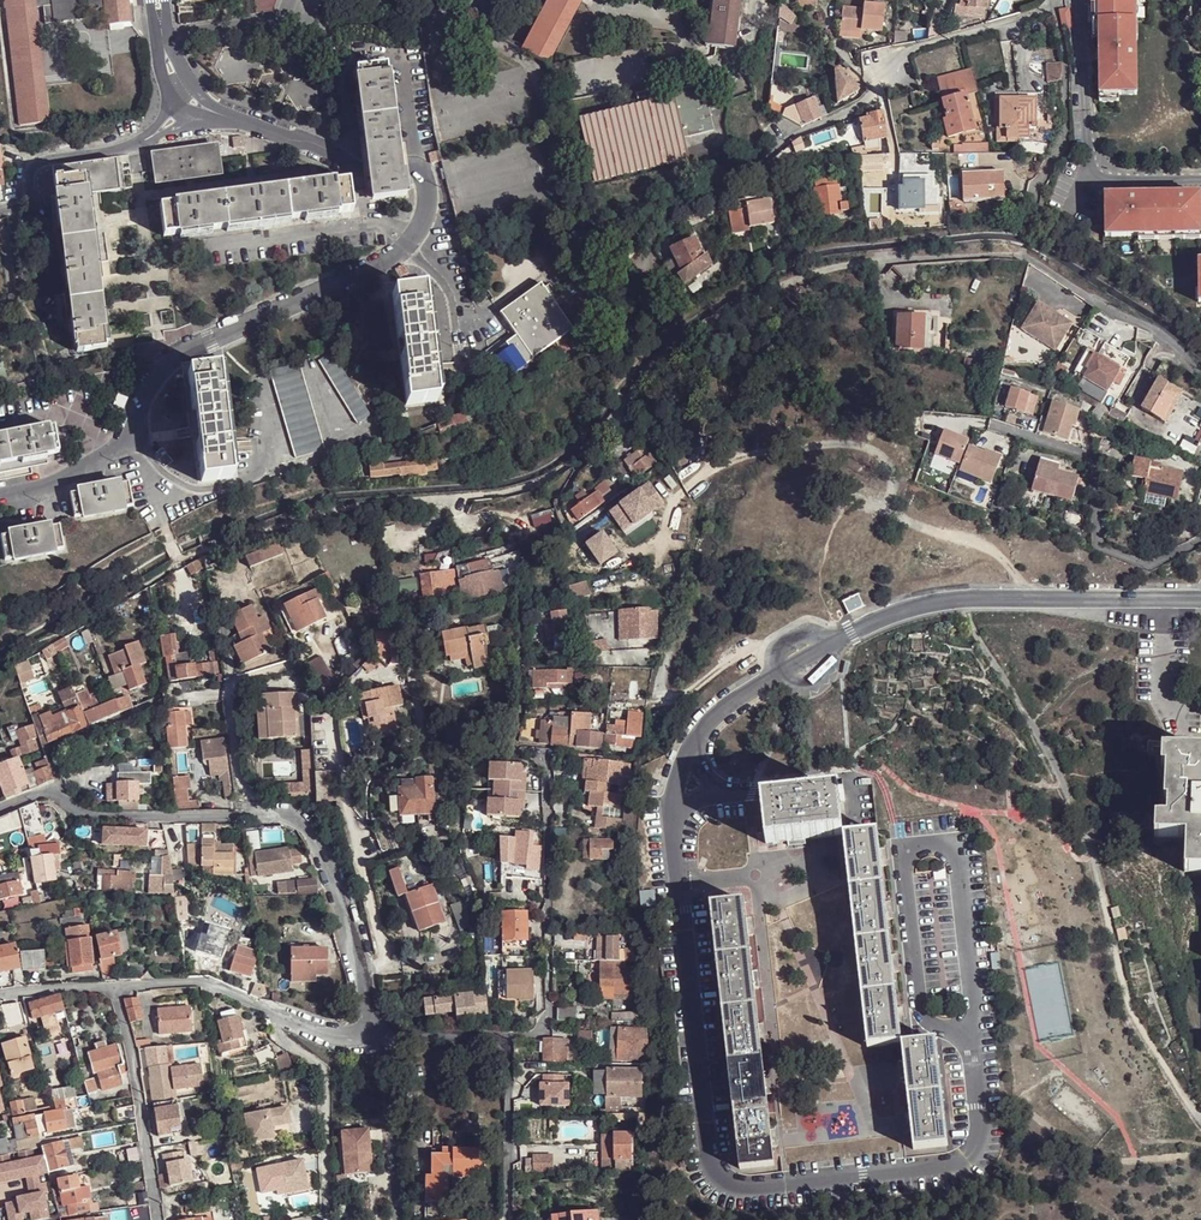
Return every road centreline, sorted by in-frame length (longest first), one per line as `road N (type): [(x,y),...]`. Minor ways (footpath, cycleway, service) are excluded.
road 1 (residential): [(185,95),(334,153),(360,171),(420,163),(427,192),(422,222),(405,250),(160,368),(131,441),(59,481),(0,496)]
road 2 (residential): [(680,884),(673,800),(685,760),(719,716),(824,648),(920,606),(1200,597)]
road 3 (track): [(958,602),(1092,839),(1128,1006),(1200,1116)]
road 4 (unclassified): [(653,252),(673,208),(871,94),(914,49),(1059,1)]
road 5 (residential): [(377,1037),(352,940),(316,839),(301,820),(98,819),(59,793)]
road 6 (residential): [(876,263),(1025,259),(1159,332),(1200,376)]
road 7 (residential): [(536,752),(546,768),(550,1023),(537,1035),(509,1036)]
road 8 (residential): [(994,428),(1093,461),(1100,545),(1145,565),(1200,542)]
road 9 (residential): [(115,988),(213,985),(335,1039),(377,1037)]
road 10 (residential): [(185,95),(173,117),(137,145),(39,163),(24,200),(0,212)]
road 11 (residential): [(115,988),(159,1219)]
road 12 (residential): [(1059,1),(1066,132),(1039,192)]
road 13 (residential): [(509,1219),(509,1036)]
road 14 (residential): [(162,702),(46,751),(59,793)]
road 15 (residential): [(287,0),(281,16),(265,26),(162,40)]
road 16 (residential): [(509,1036),(377,1037)]

